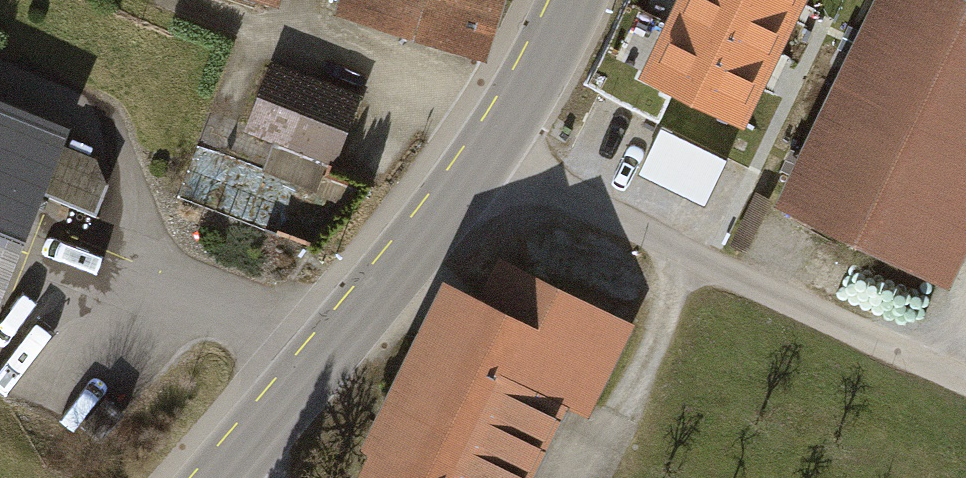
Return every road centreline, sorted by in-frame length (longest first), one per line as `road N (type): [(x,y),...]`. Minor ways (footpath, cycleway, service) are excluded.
road 1 (residential): [(477,160),(965,384)]
road 2 (tertiary): [(215,477),(477,160)]
road 3 (tertiary): [(477,160),(567,0)]

